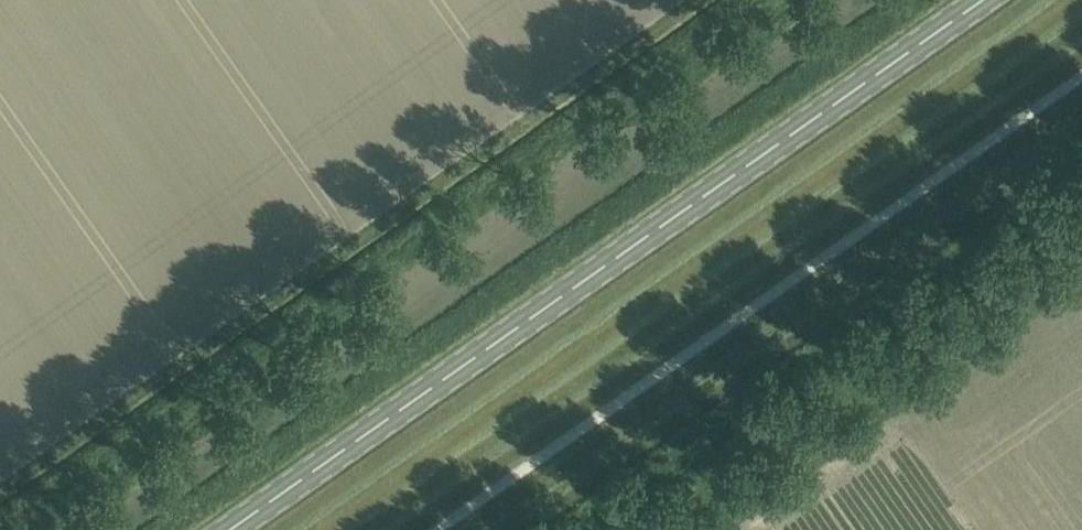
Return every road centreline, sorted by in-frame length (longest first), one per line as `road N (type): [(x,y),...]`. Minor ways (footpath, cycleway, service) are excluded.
road 1 (secondary): [(235,529),(985,0)]

